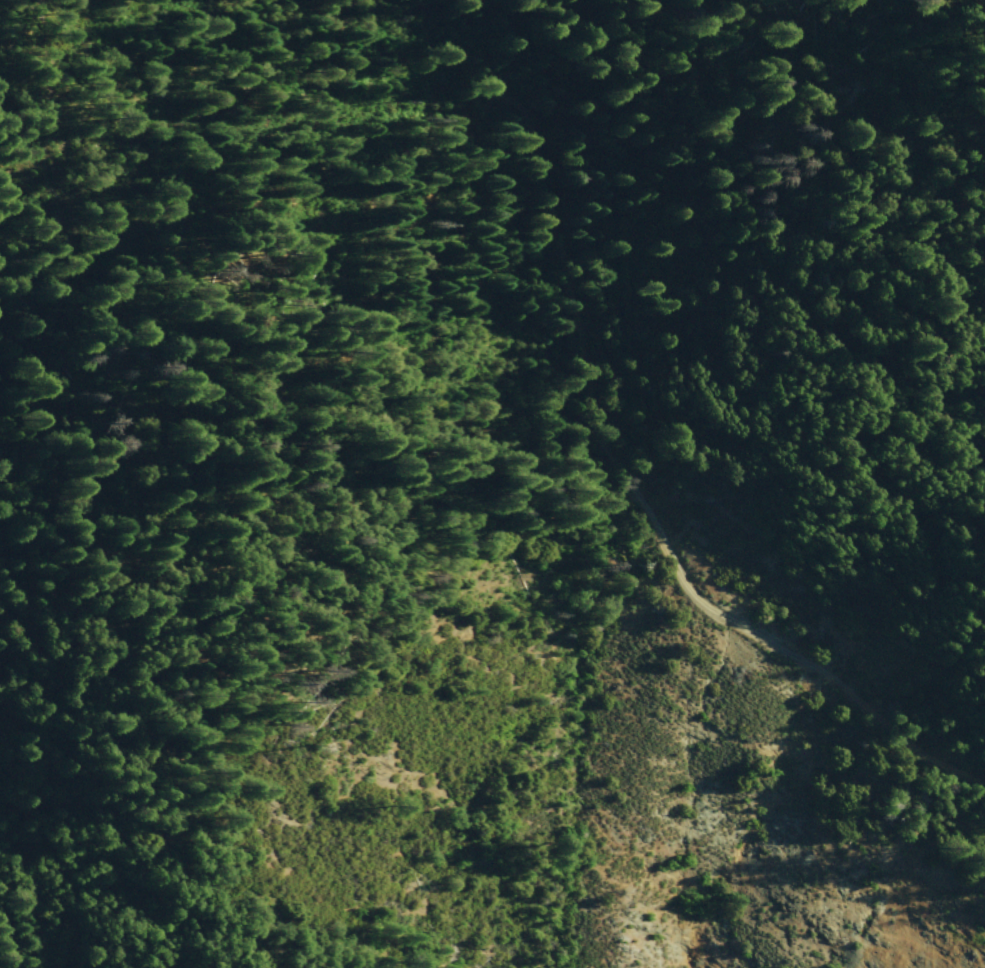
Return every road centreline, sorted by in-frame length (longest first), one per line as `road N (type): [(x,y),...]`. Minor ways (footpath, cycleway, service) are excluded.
road 1 (residential): [(0,311),(35,315),(59,330),(55,462),(75,516),(122,561),(187,552),(291,472),(343,377),(354,312),(367,288),(481,110),(498,99),(523,104),(567,261),(592,407),(691,592),(820,674),(930,762),(984,787)]

